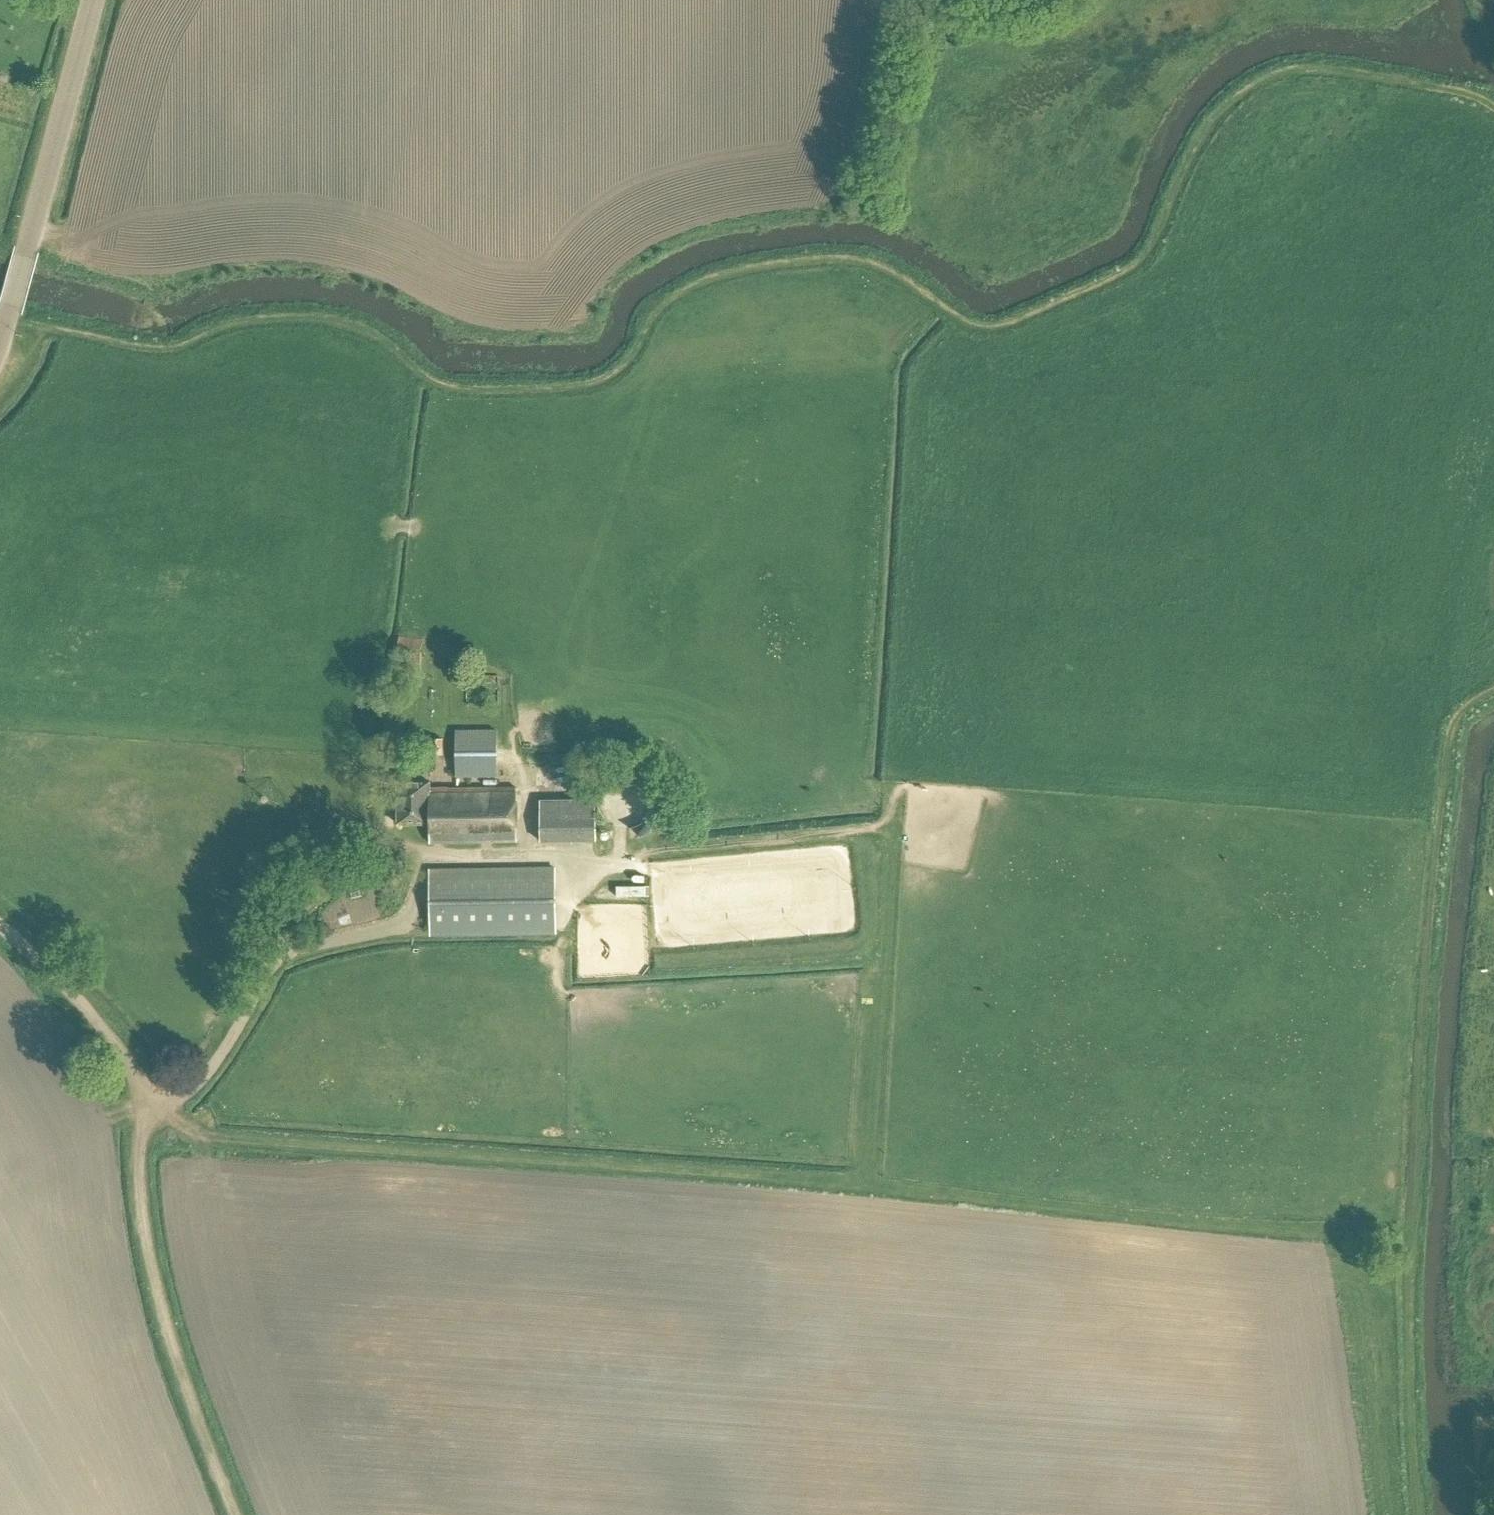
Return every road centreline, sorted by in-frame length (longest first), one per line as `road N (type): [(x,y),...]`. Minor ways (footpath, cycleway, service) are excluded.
road 1 (track): [(235,1514),(159,1298),(141,1187),(152,1099)]
road 2 (tertiary): [(92,0),(0,343)]

